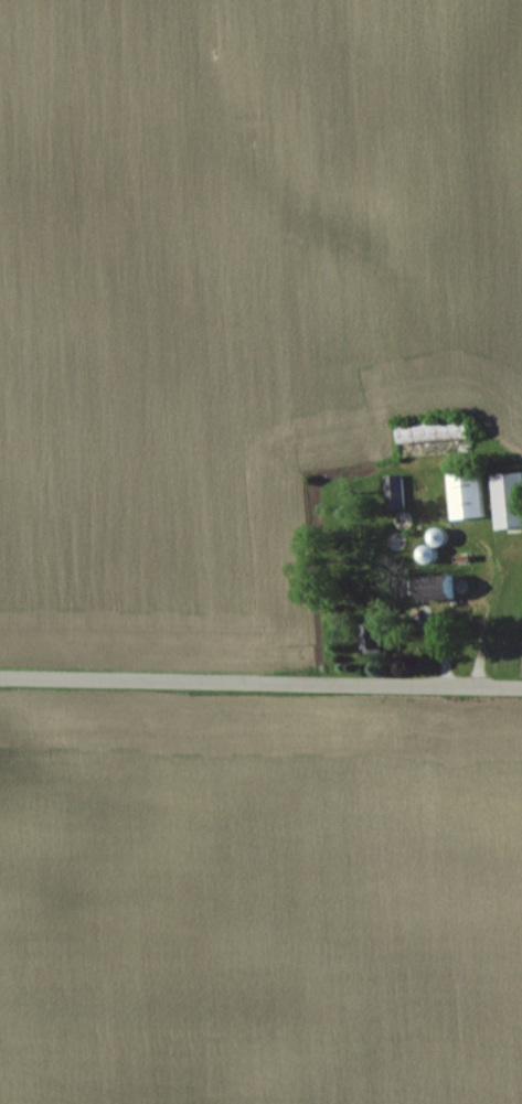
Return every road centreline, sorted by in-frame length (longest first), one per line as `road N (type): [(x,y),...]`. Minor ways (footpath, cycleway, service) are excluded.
road 1 (residential): [(0,677),(521,688)]

